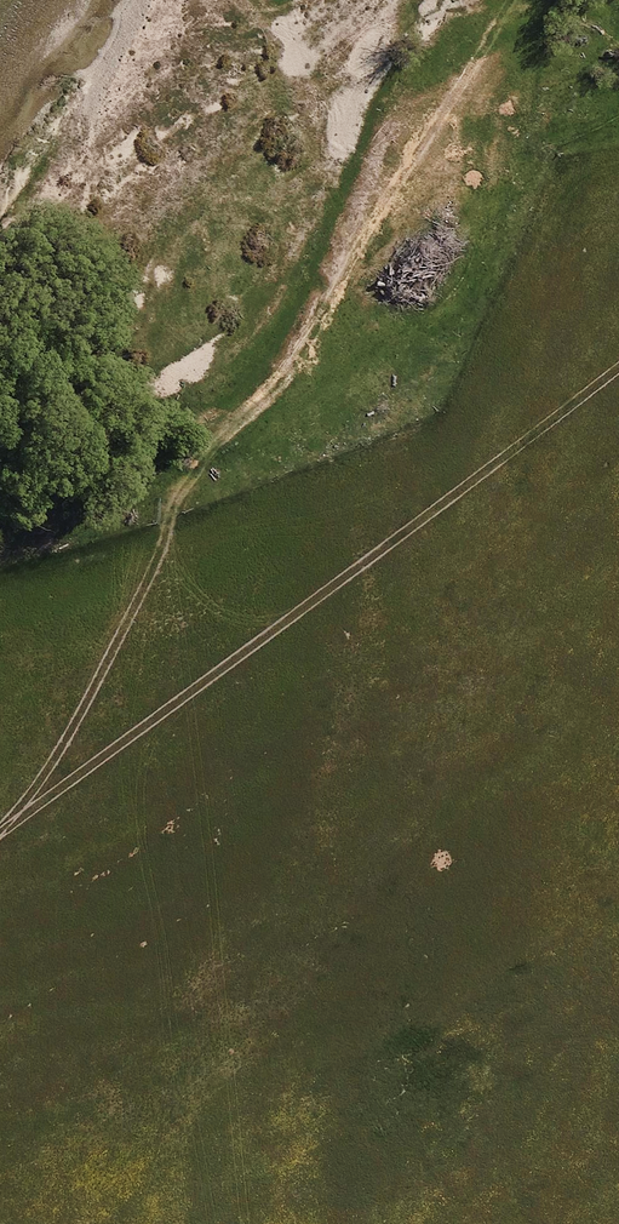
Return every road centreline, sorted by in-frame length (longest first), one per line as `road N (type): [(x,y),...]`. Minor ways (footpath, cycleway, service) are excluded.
road 1 (track): [(0,811),(20,795),(225,426),(312,325),(397,176),(524,0)]
road 2 (track): [(20,795),(618,361)]

